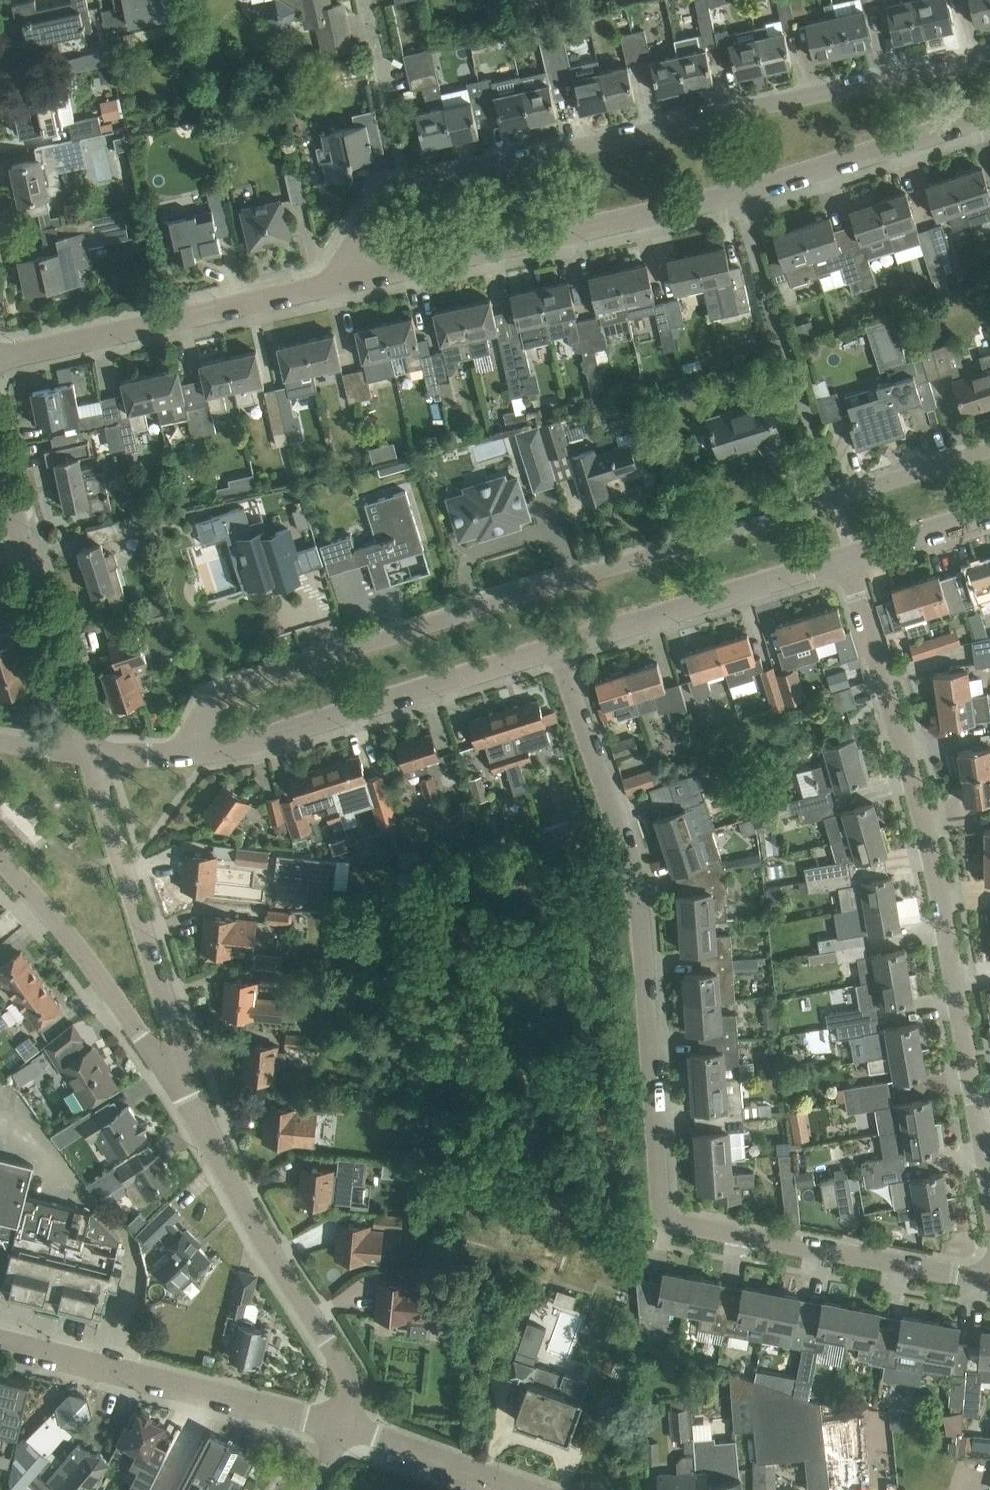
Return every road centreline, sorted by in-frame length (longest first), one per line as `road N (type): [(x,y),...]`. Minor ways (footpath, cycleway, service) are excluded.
road 1 (unclassified): [(989,1275),(666,1218),(640,925),(555,648)]
road 2 (unclassified): [(989,450),(237,683),(210,709),(200,751)]
road 3 (residential): [(989,55),(399,186),(376,202),(351,242),(351,280)]
road 4 (residential): [(351,280),(792,176),(989,117)]
road 5 (unclassified): [(981,1134),(924,820),(845,559)]
road 6 (residential): [(197,1111),(91,754)]
road 7 (unclassified): [(200,751),(269,737),(555,648)]
road 8 (residential): [(0,359),(351,280)]
road 9 (residential): [(341,1428),(347,1371),(252,1221),(197,1111)]
road 10 (unclassified): [(341,1428),(0,1341)]
road 11 (residential): [(197,1111),(0,859)]
road 12 (unclassified): [(555,648),(845,559)]
road 13 (residential): [(91,754),(0,471)]
road 14 (unclassified): [(518,1489),(341,1428)]
road 15 (unclassified): [(845,559),(989,514)]

